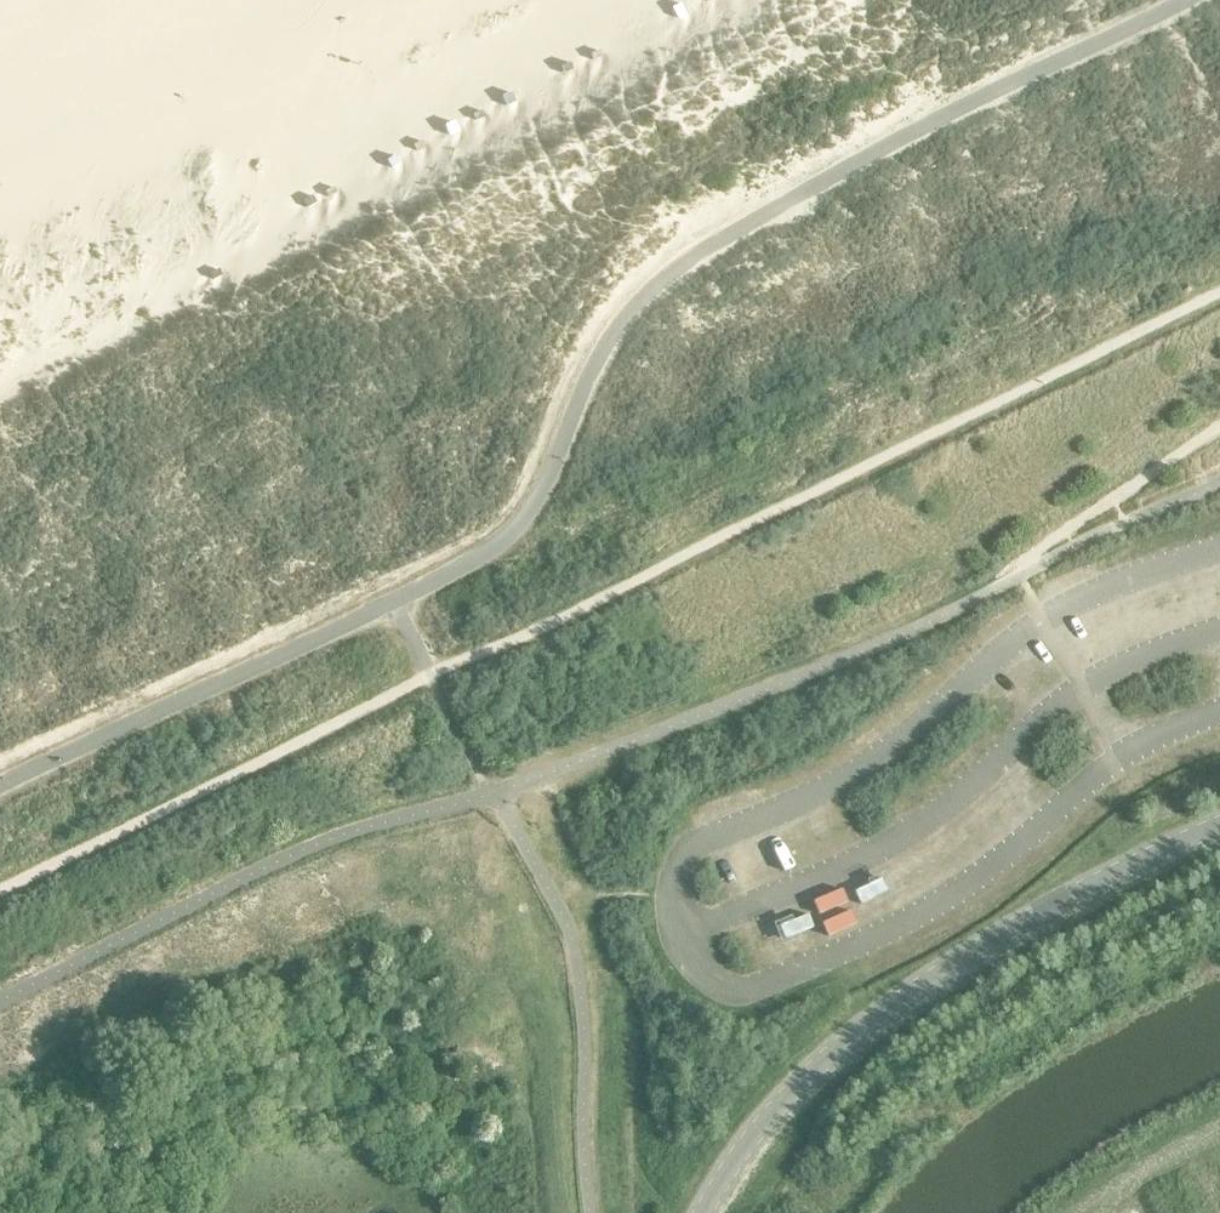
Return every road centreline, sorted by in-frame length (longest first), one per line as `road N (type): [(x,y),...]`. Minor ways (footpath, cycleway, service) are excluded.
road 1 (unclassified): [(702,1212),(791,1091),(876,1016),(1030,918),(1219,826)]

